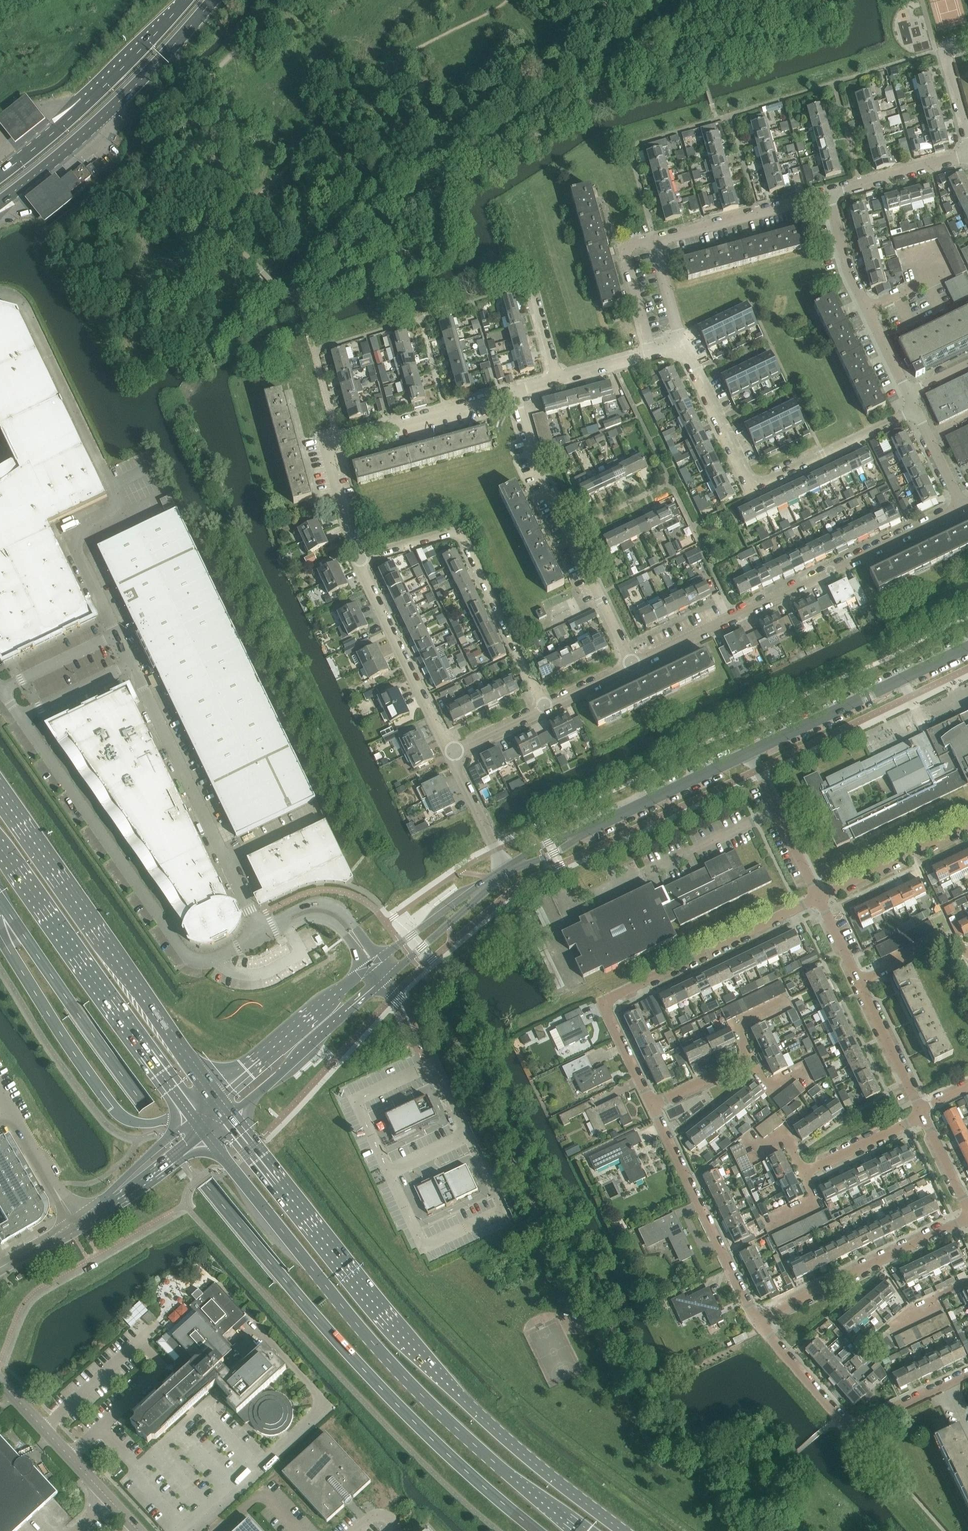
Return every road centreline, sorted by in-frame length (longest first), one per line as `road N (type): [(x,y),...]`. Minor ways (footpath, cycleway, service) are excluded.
road 1 (residential): [(226,861),(78,553),(83,535),(125,515),(24,308),(0,295)]
road 2 (primary): [(622,1530),(442,1378),(228,1117)]
road 3 (primary): [(205,1135),(412,1386),(580,1530)]
road 4 (residential): [(0,690),(185,955),(204,961),(261,934)]
road 5 (primary): [(213,1100),(0,794)]
road 6 (residential): [(631,666),(959,509)]
road 7 (residential): [(651,1106),(602,1004),(819,899)]
road 8 (residential): [(916,417),(757,494),(682,345)]
road 9 (primary): [(0,849),(195,1120)]
road 10 (residential): [(546,707),(457,531),(356,559)]
road 11 (residential): [(631,666),(533,459),(514,392)]
road 12 (residential): [(682,345),(652,239),(827,194)]
road 13 (residential): [(950,1383),(853,1429),(757,1320)]
road 14 (tertiary): [(749,754),(967,648)]
road 15 (residential): [(757,1320),(651,1106)]
road 16 (residential): [(757,1320),(967,1218)]
road 17 (unclassified): [(450,755),(356,559)]
road 18 (residential): [(907,394),(846,270),(827,194)]
road 19 (tertiary): [(228,1117),(383,983)]
road 20 (tertiary): [(367,969),(213,1100)]
road 21 (residential): [(338,440),(514,392)]
road 22 (tertiary): [(585,832),(749,754)]
road 23 (track): [(128,0),(56,82),(33,83),(0,102)]
road 24 (tertiary): [(383,983),(508,870)]
road 25 (residential): [(819,899),(967,826)]
road 26 (unclassified): [(110,1499),(0,1380)]
road 27 (residential): [(819,899),(749,754)]
road 28 (unclassified): [(195,1120),(74,1221)]
road 29 (unclassified): [(74,1221),(116,1201),(205,1135)]
road 30 (tertiary): [(508,870),(380,959)]
road 31 (primary): [(0,203),(117,104)]
road 32 (primary): [(186,0),(84,105)]
road 33 (unclassified): [(74,1221),(0,1095)]
road 34 (residential): [(827,194),(967,153)]
road 35 (residential): [(920,1110),(858,980)]
road 36 (primary): [(117,104),(213,0)]
road 37 (unclassified): [(356,559),(324,443),(338,440)]
road 38 (residential): [(925,1119),(806,1177)]
road 39 (residential): [(557,379),(682,345)]
road 40 (unclassified): [(508,870),(450,755)]
road 41 (residential): [(380,959),(329,906),(305,906),(285,922)]
road 42 (residential): [(967,956),(946,940),(858,980)]

